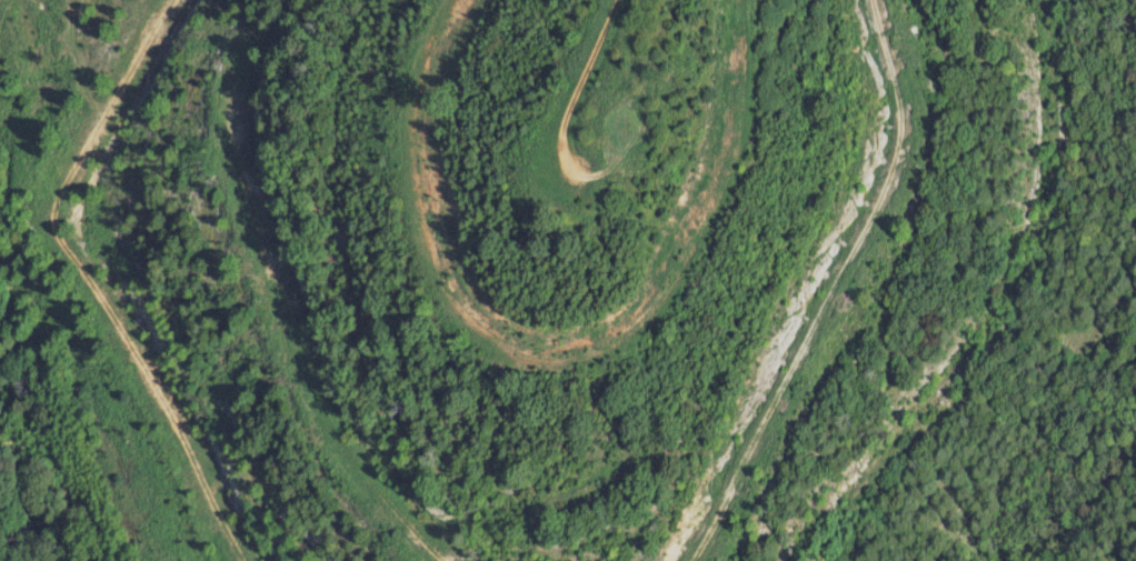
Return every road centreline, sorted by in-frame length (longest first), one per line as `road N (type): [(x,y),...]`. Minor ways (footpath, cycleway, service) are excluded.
road 1 (track): [(169,0),(49,221),(245,560)]
road 2 (track): [(690,560),(745,442),(873,211),(899,119),(871,0)]
road 3 (track): [(445,560),(379,491),(301,369),(247,191),(237,106)]
road 4 (track): [(601,0),(538,147),(546,172),(561,178),(588,176),(599,163)]

